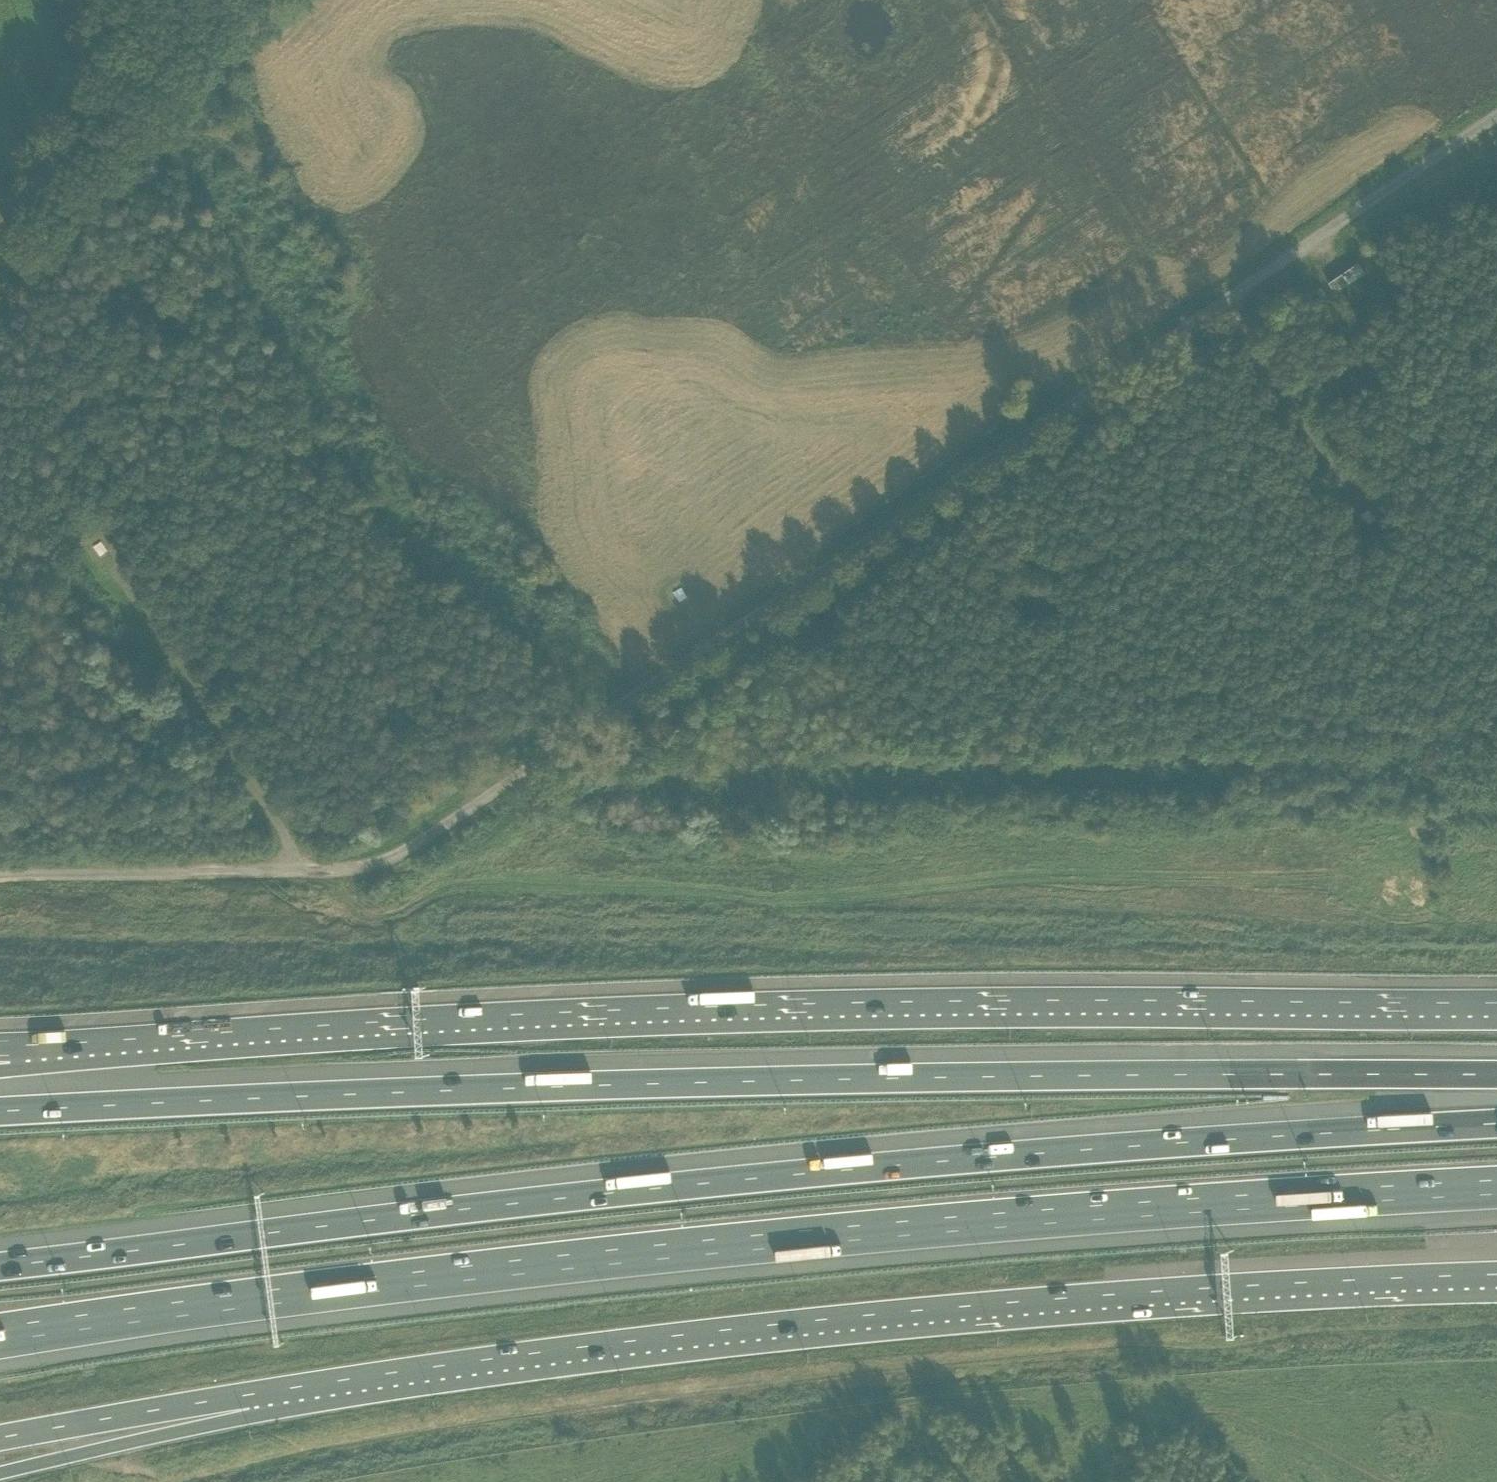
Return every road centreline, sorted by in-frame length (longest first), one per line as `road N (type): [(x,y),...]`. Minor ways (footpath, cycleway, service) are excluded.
road 1 (motorway): [(0,1333),(345,1283),(742,1242),(1496,1191)]
road 2 (motorway): [(1496,1122),(1104,1144),(552,1194),(0,1263)]
road 3 (motorway): [(1496,1086),(1314,1076),(914,1080),(0,1114)]
road 4 (trunk): [(1496,1001),(834,1004),(44,1045)]
road 5 (track): [(0,873),(350,872),(379,865),(1228,311)]
road 6 (trunk): [(255,1396),(735,1329),(1312,1283),(1496,1276)]
road 7 (track): [(112,565),(287,845),(294,872)]
road 8 (track): [(1228,311),(1496,124)]
road 9 (motorway): [(0,1470),(154,1436),(255,1396)]
road 10 (trunk): [(0,1442),(255,1396)]
road 11 (track): [(1228,311),(1358,502)]

